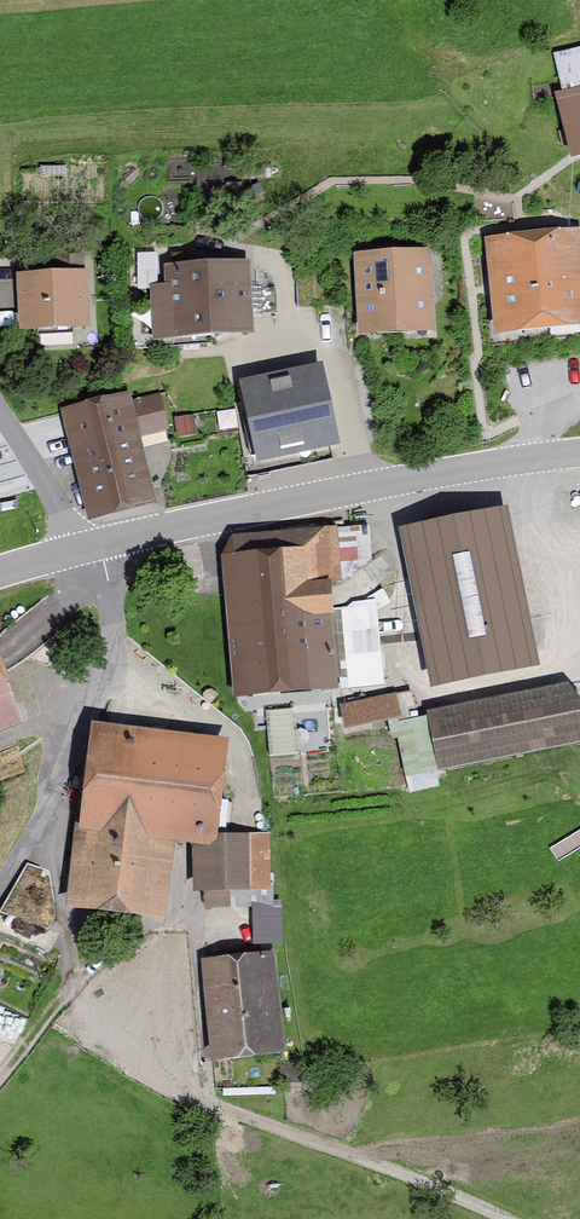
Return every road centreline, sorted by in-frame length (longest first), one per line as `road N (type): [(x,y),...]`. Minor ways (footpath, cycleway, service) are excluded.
road 1 (tertiary): [(0,573),(127,529),(448,469),(579,457)]
road 2 (track): [(84,541),(0,398)]

